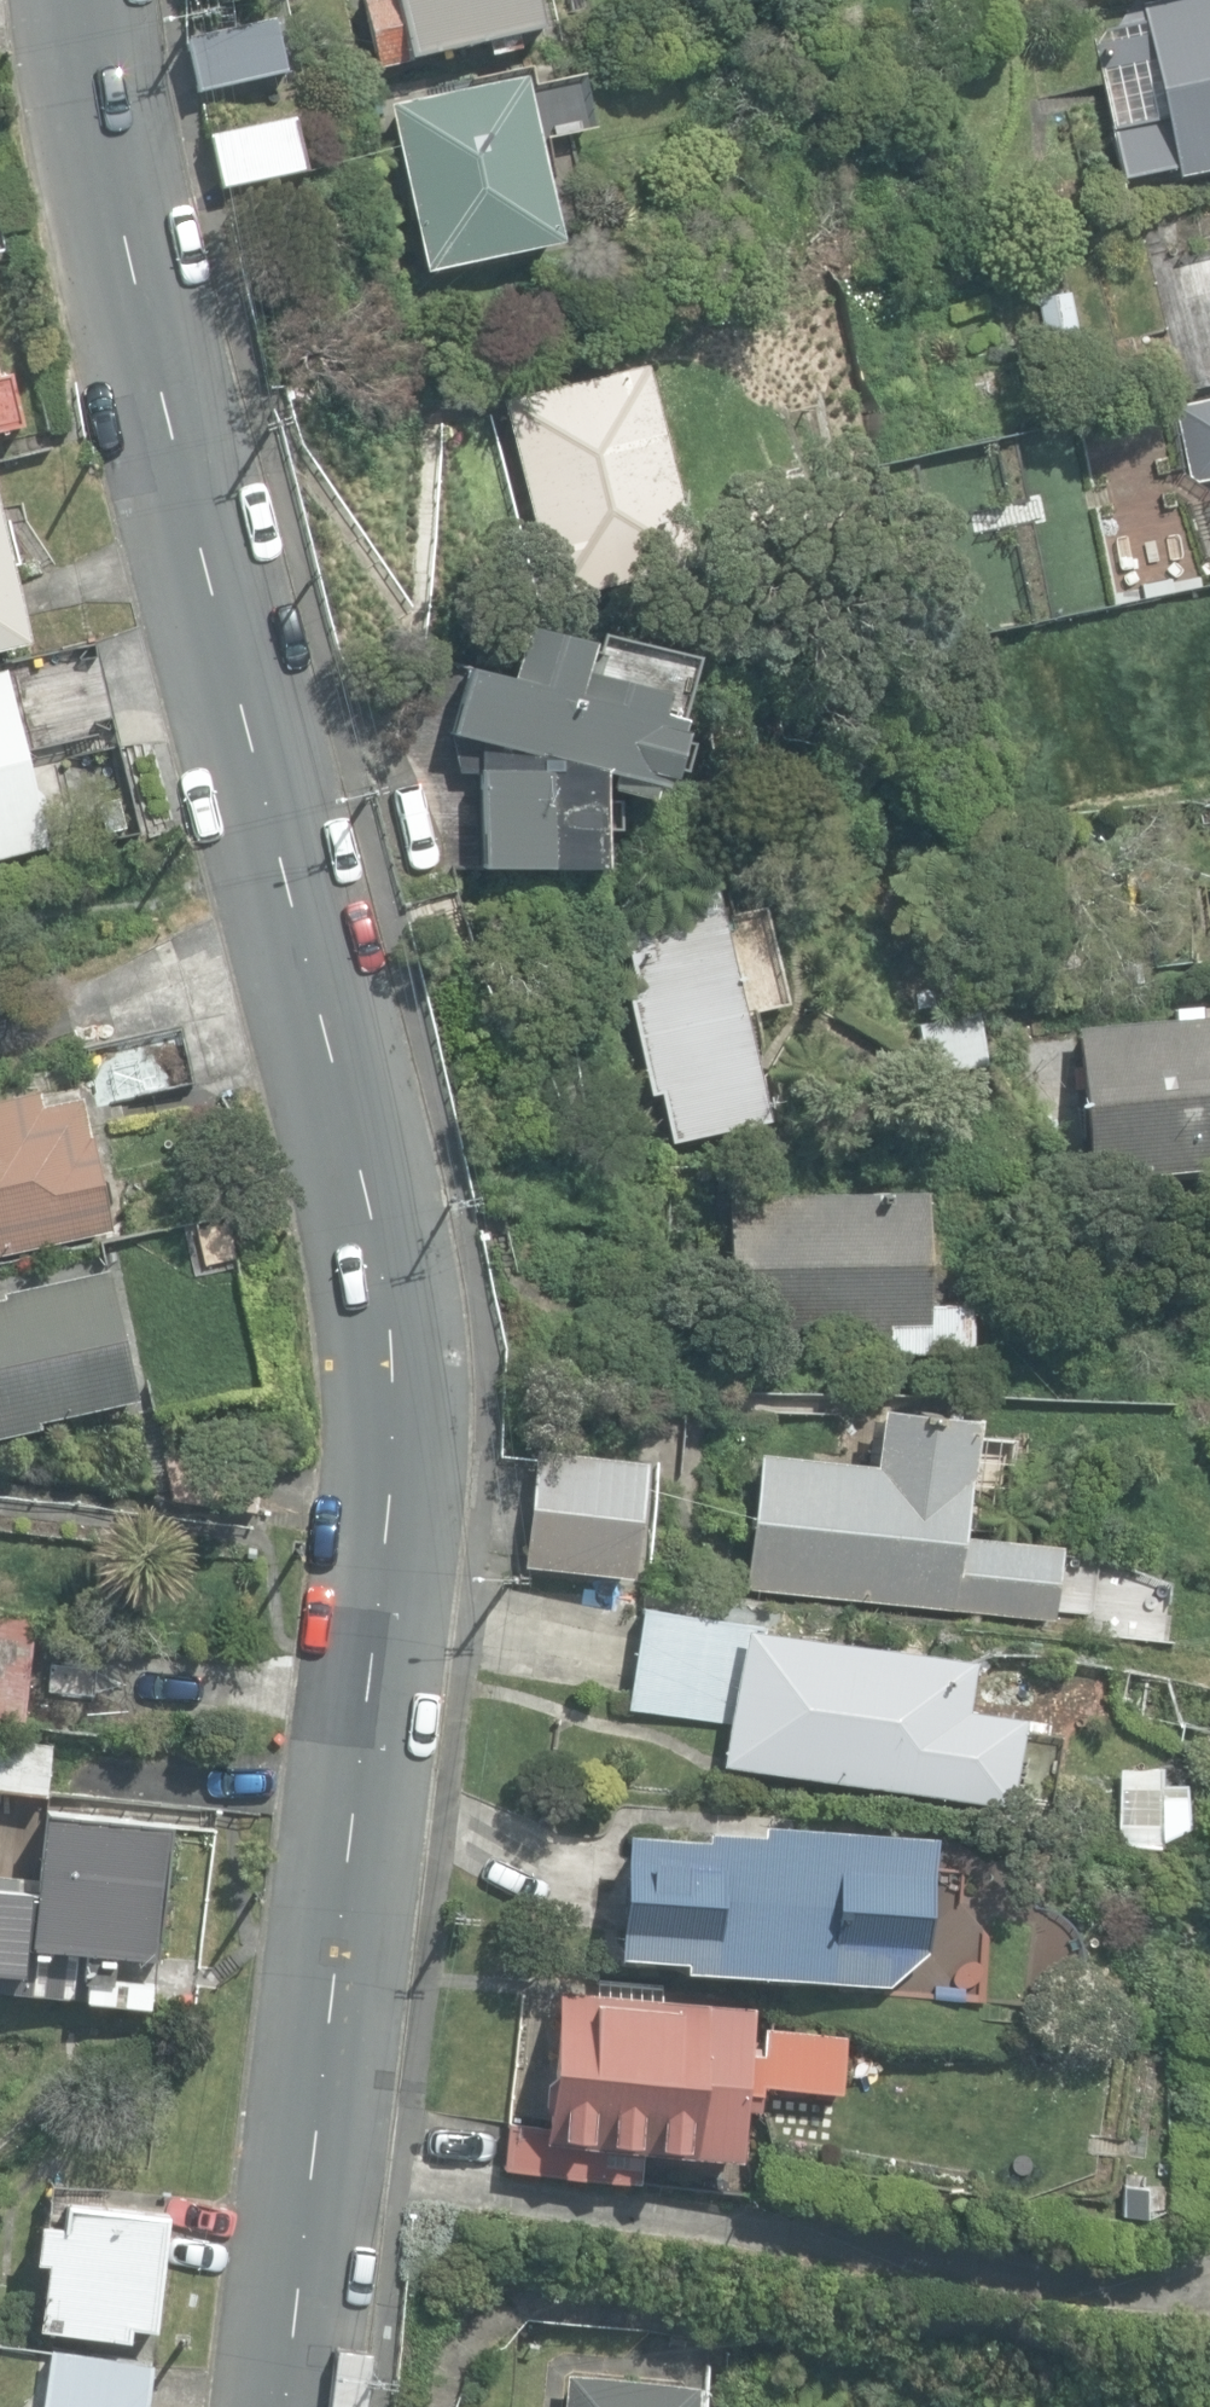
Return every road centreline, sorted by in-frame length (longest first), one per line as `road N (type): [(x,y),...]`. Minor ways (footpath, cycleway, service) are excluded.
road 1 (tertiary): [(112,0),(147,240),(248,694),(379,1167),(395,1295),(398,1533),(355,2022),(297,2406)]

